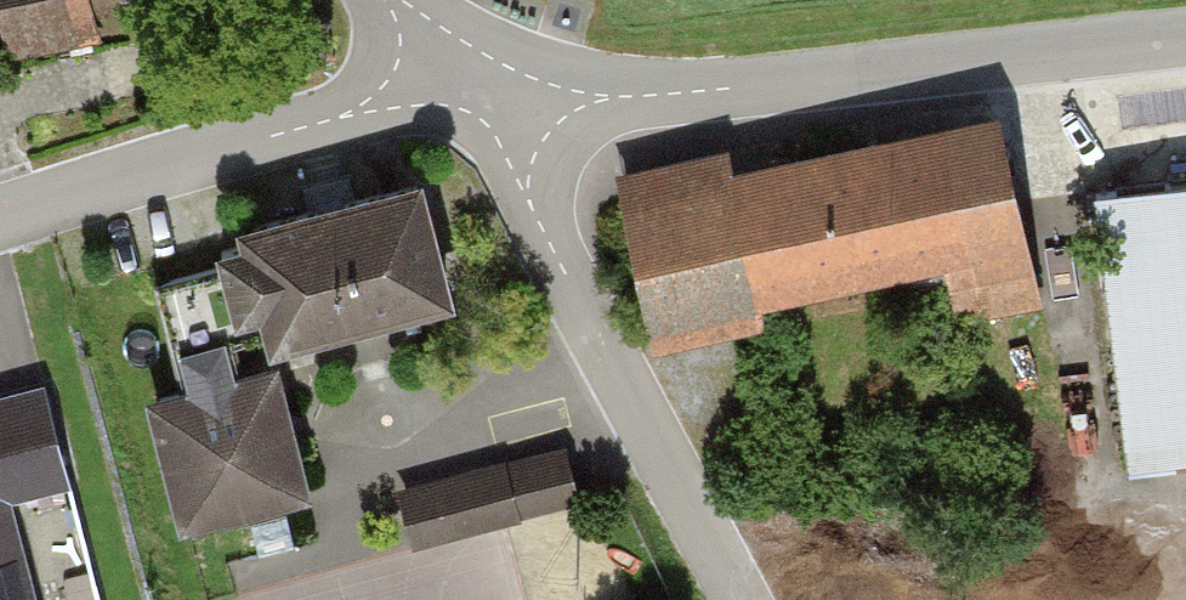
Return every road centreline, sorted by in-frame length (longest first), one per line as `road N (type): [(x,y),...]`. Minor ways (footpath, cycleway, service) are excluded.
road 1 (unclassified): [(1185,44),(637,98),(477,84)]
road 2 (unclassified): [(477,84),(736,599)]
road 3 (unclassified): [(477,84),(0,215)]

